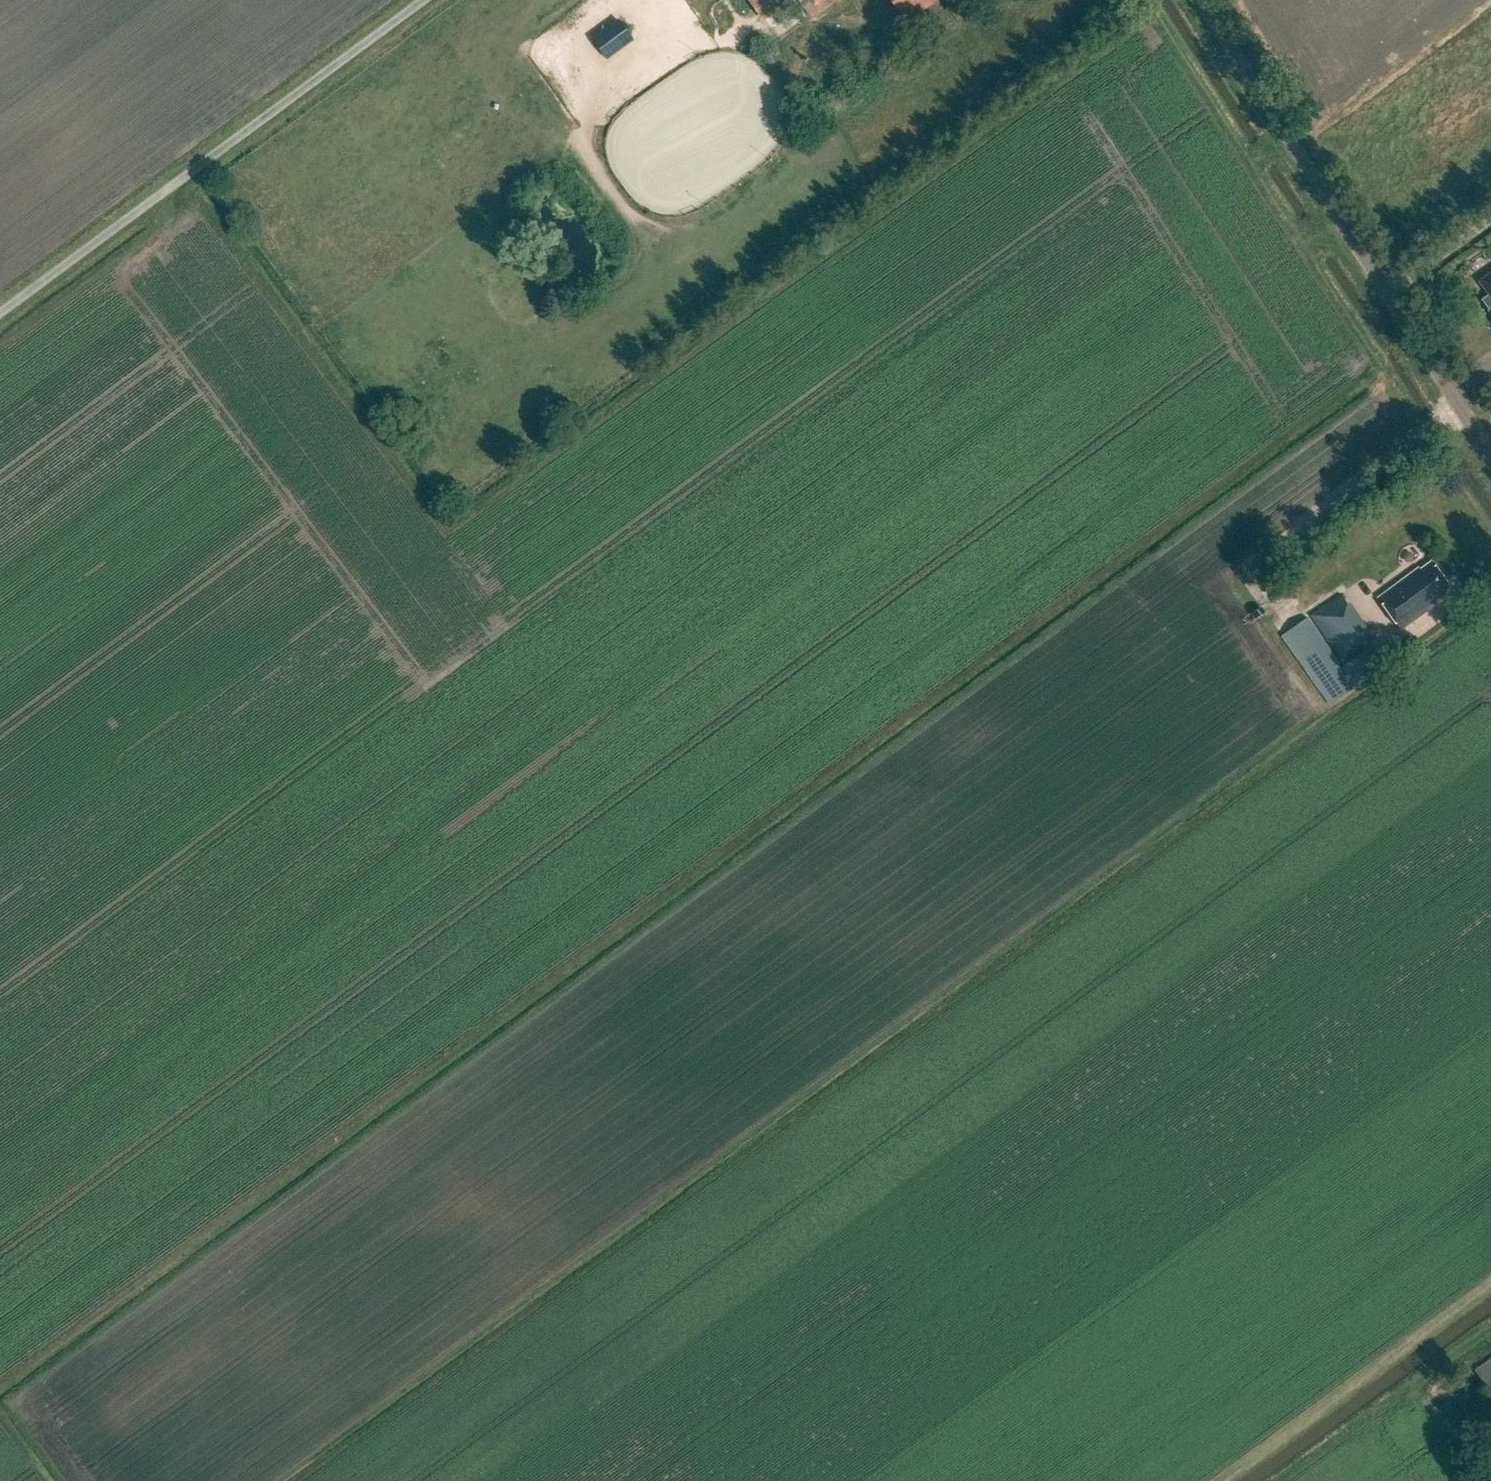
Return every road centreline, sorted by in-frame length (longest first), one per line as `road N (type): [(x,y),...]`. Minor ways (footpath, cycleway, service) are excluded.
road 1 (unclassified): [(1490,463),(1195,0)]

